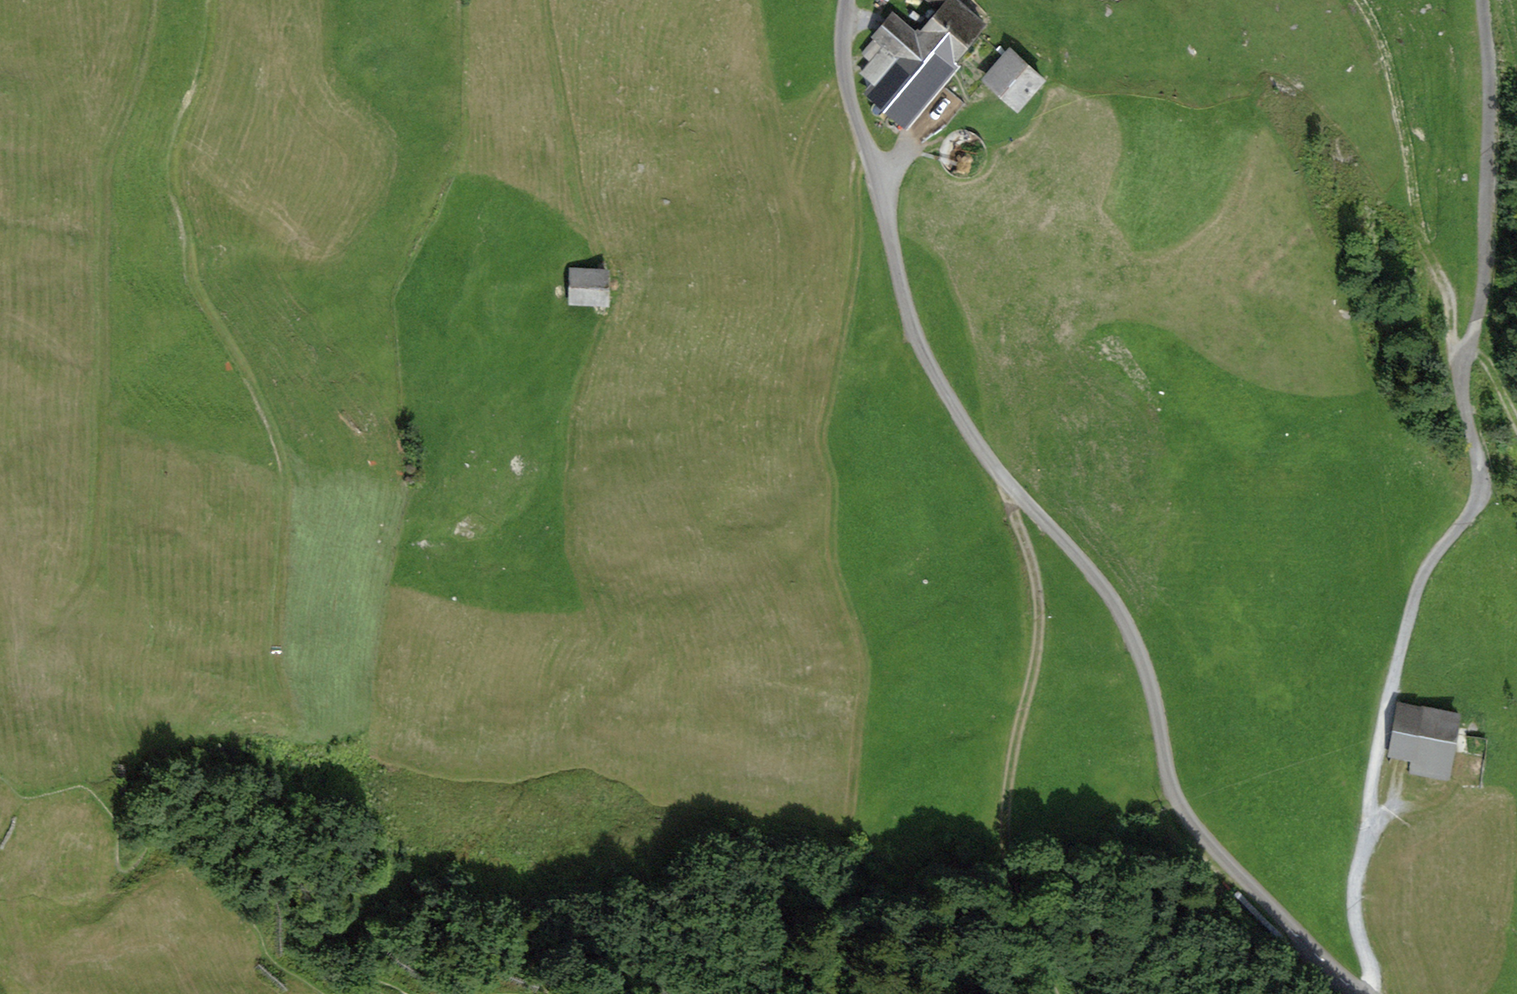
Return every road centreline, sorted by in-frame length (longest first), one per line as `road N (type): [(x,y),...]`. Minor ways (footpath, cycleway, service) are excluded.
road 1 (track): [(295,714),(278,648),(283,462),(275,426),(190,265),(173,172),(210,28),(210,0)]
road 2 (track): [(578,656),(595,634),(568,537),(571,407),(612,292),(609,257),(583,190),(553,0)]
road 3 (track): [(856,789),(864,668),(832,558),(823,427),(853,265),(863,146)]
road 4 (track): [(1410,613),(1420,573),(1477,497),(1461,372),(1485,275),(1480,0)]
road 5 (track): [(54,616),(92,561),(109,163),(154,0)]
road 6 (track): [(1056,993),(1020,913),(1004,819),(1013,742),(1036,657),(1038,592),(1010,487)]
road 7 (track): [(1461,372),(1447,286),(1416,217),(1387,48),(1362,0)]

